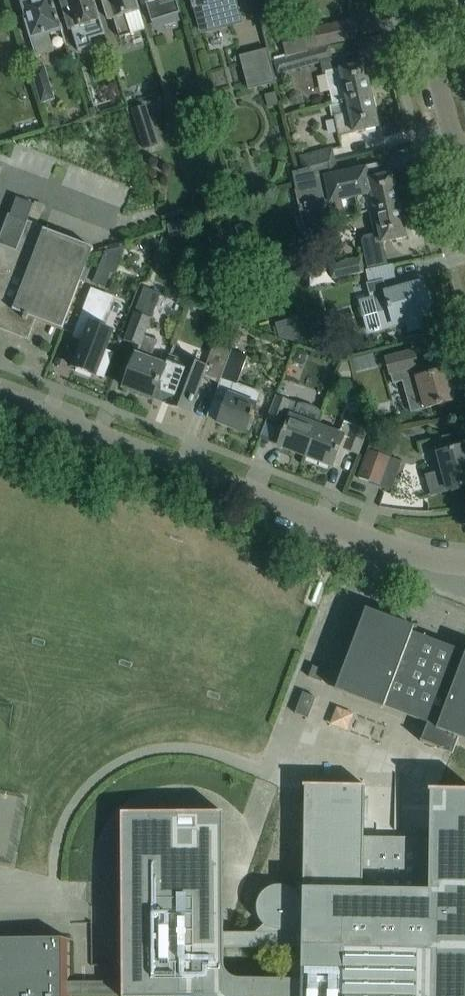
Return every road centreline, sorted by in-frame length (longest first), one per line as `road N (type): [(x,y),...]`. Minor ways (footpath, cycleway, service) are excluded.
road 1 (unclassified): [(464,564),(432,561),(0,397)]
road 2 (unclassified): [(457,157),(416,0)]

